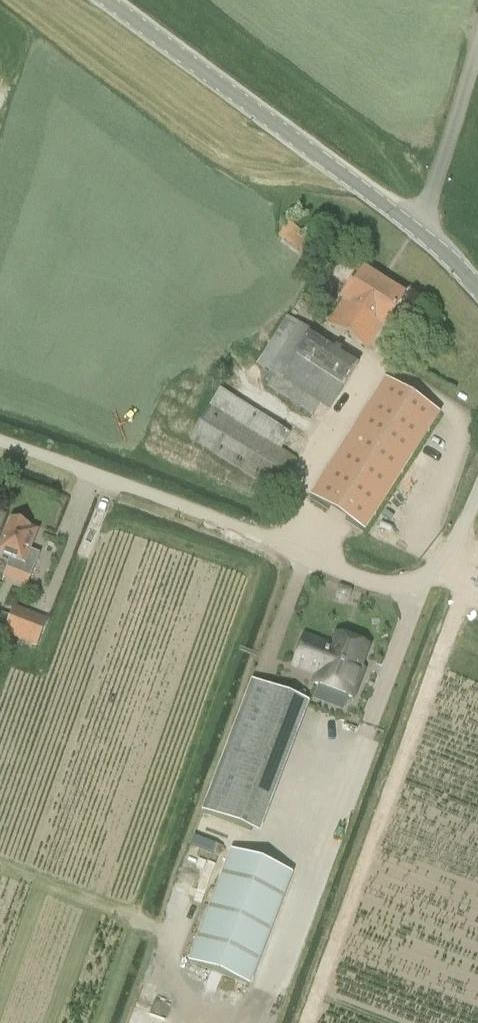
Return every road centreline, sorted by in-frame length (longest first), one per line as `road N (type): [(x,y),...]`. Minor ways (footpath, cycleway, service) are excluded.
road 1 (unclassified): [(0,443),(384,585),(429,571),(477,491)]
road 2 (unclassified): [(416,229),(107,0)]
road 3 (unclassified): [(416,229),(477,48)]

